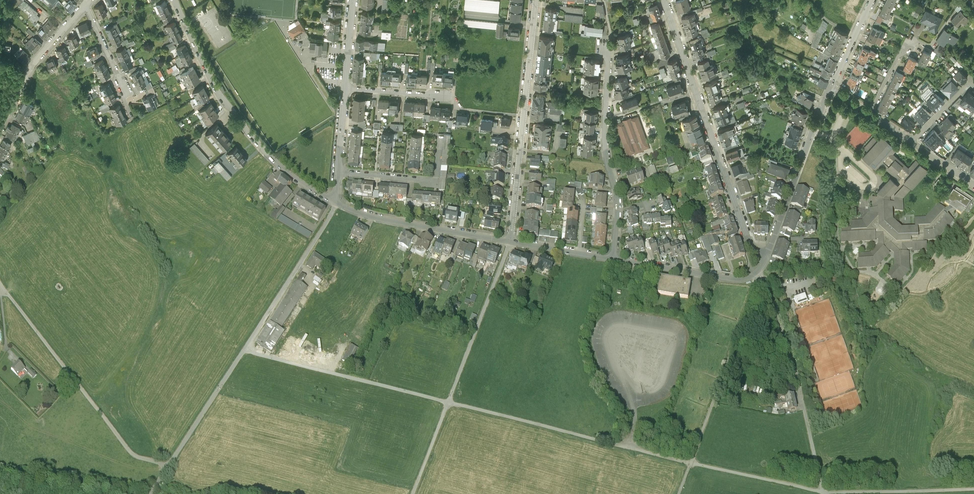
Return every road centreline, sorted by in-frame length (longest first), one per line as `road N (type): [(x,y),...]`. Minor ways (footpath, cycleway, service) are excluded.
road 1 (track): [(244,350),(823,492),(973,489)]
road 2 (residential): [(663,0),(749,243),(766,255)]
road 3 (track): [(412,493),(510,241)]
road 4 (residential): [(332,201),(288,173),(247,130),(219,94),(174,0)]
road 5 (track): [(3,288),(129,451),(168,465)]
road 6 (residential): [(510,241),(536,0)]
road 7 (track): [(679,493),(760,275)]
road 8 (residential): [(613,259),(609,47)]
road 9 (residential): [(510,241),(375,218),(332,201)]
road 10 (residential): [(831,89),(766,255)]
road 11 (residential): [(766,255),(757,272),(731,279),(613,259)]
road 12 (residential): [(85,4),(33,65),(0,130)]
road 13 (track): [(168,465),(244,350)]

